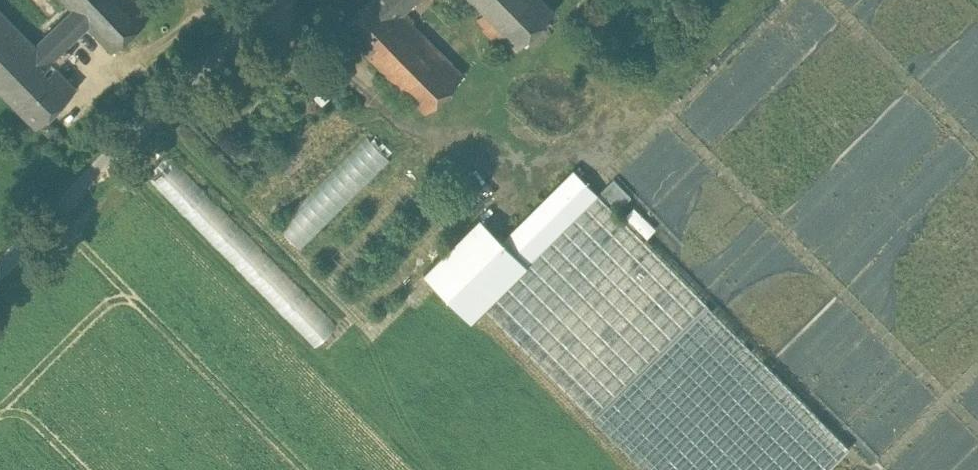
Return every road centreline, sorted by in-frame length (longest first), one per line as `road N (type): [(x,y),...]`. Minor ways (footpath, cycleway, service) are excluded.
road 1 (tertiary): [(270,0),(0,271)]

